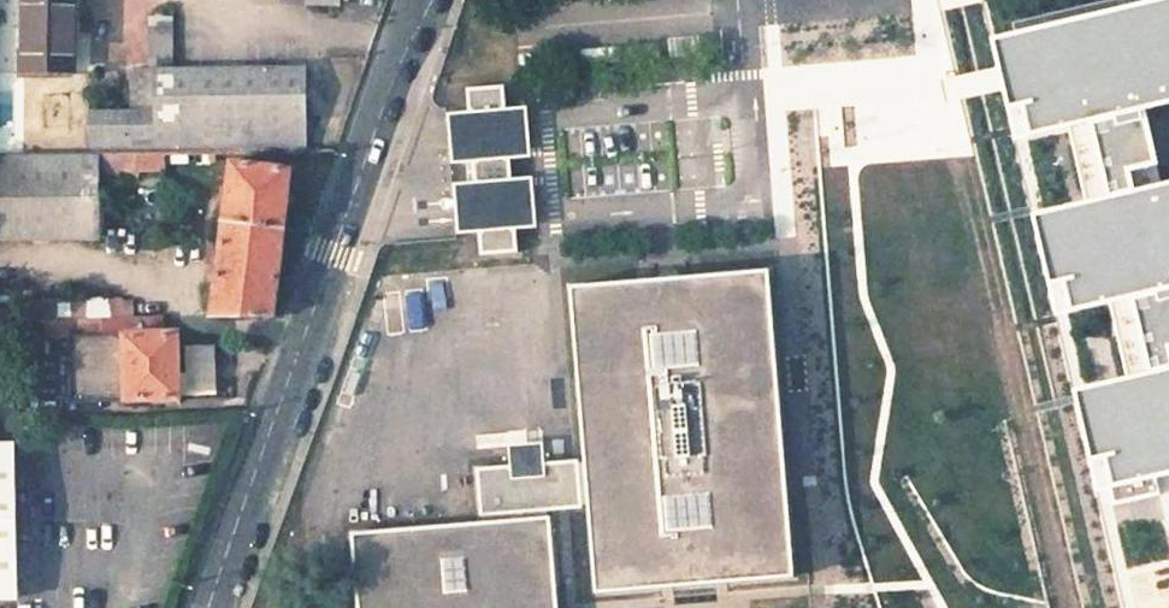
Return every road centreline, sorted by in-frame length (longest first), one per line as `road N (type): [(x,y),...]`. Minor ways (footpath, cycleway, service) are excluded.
road 1 (unclassified): [(431,0),(393,78),(213,593)]

